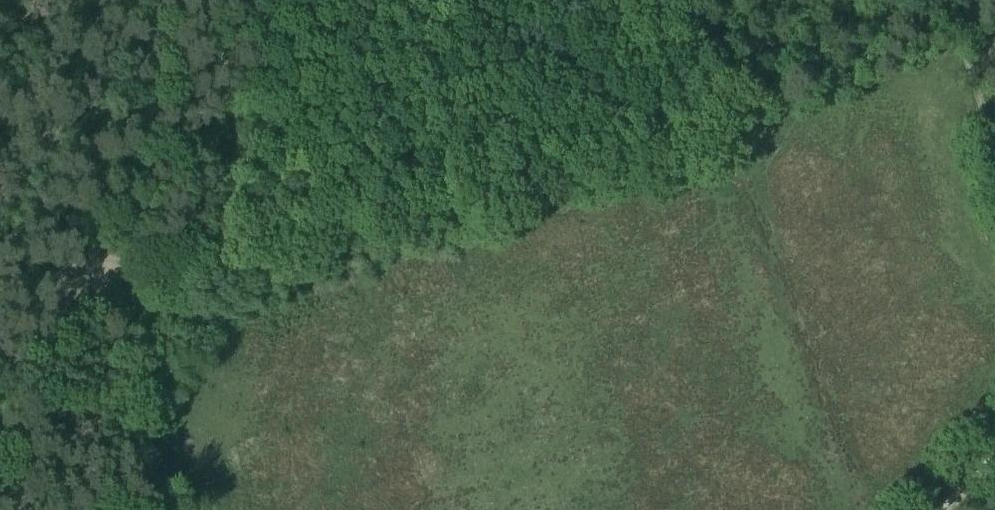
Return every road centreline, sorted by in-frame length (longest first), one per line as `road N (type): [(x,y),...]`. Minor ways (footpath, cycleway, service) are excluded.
road 1 (track): [(994,158),(951,0)]

